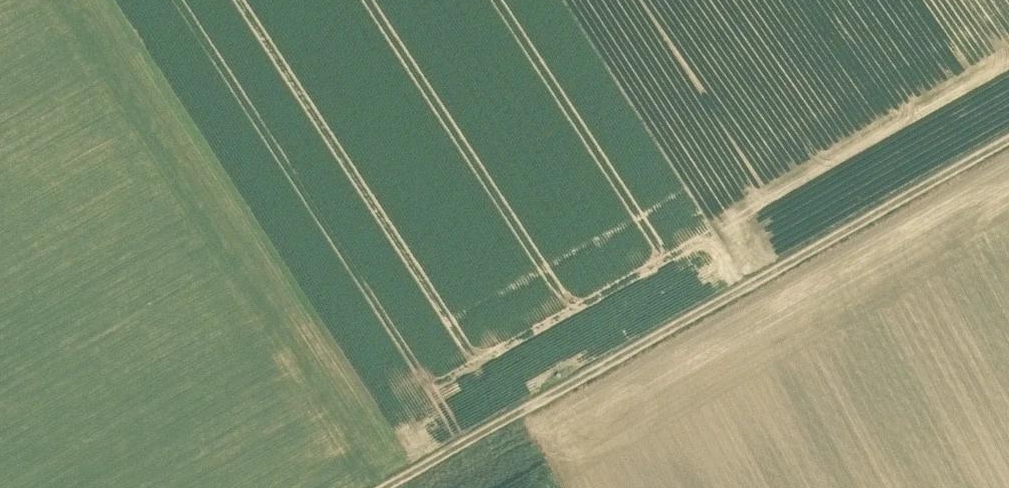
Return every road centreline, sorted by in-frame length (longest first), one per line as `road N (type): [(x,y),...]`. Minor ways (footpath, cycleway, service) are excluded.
road 1 (track): [(384,487),(1008,139)]

